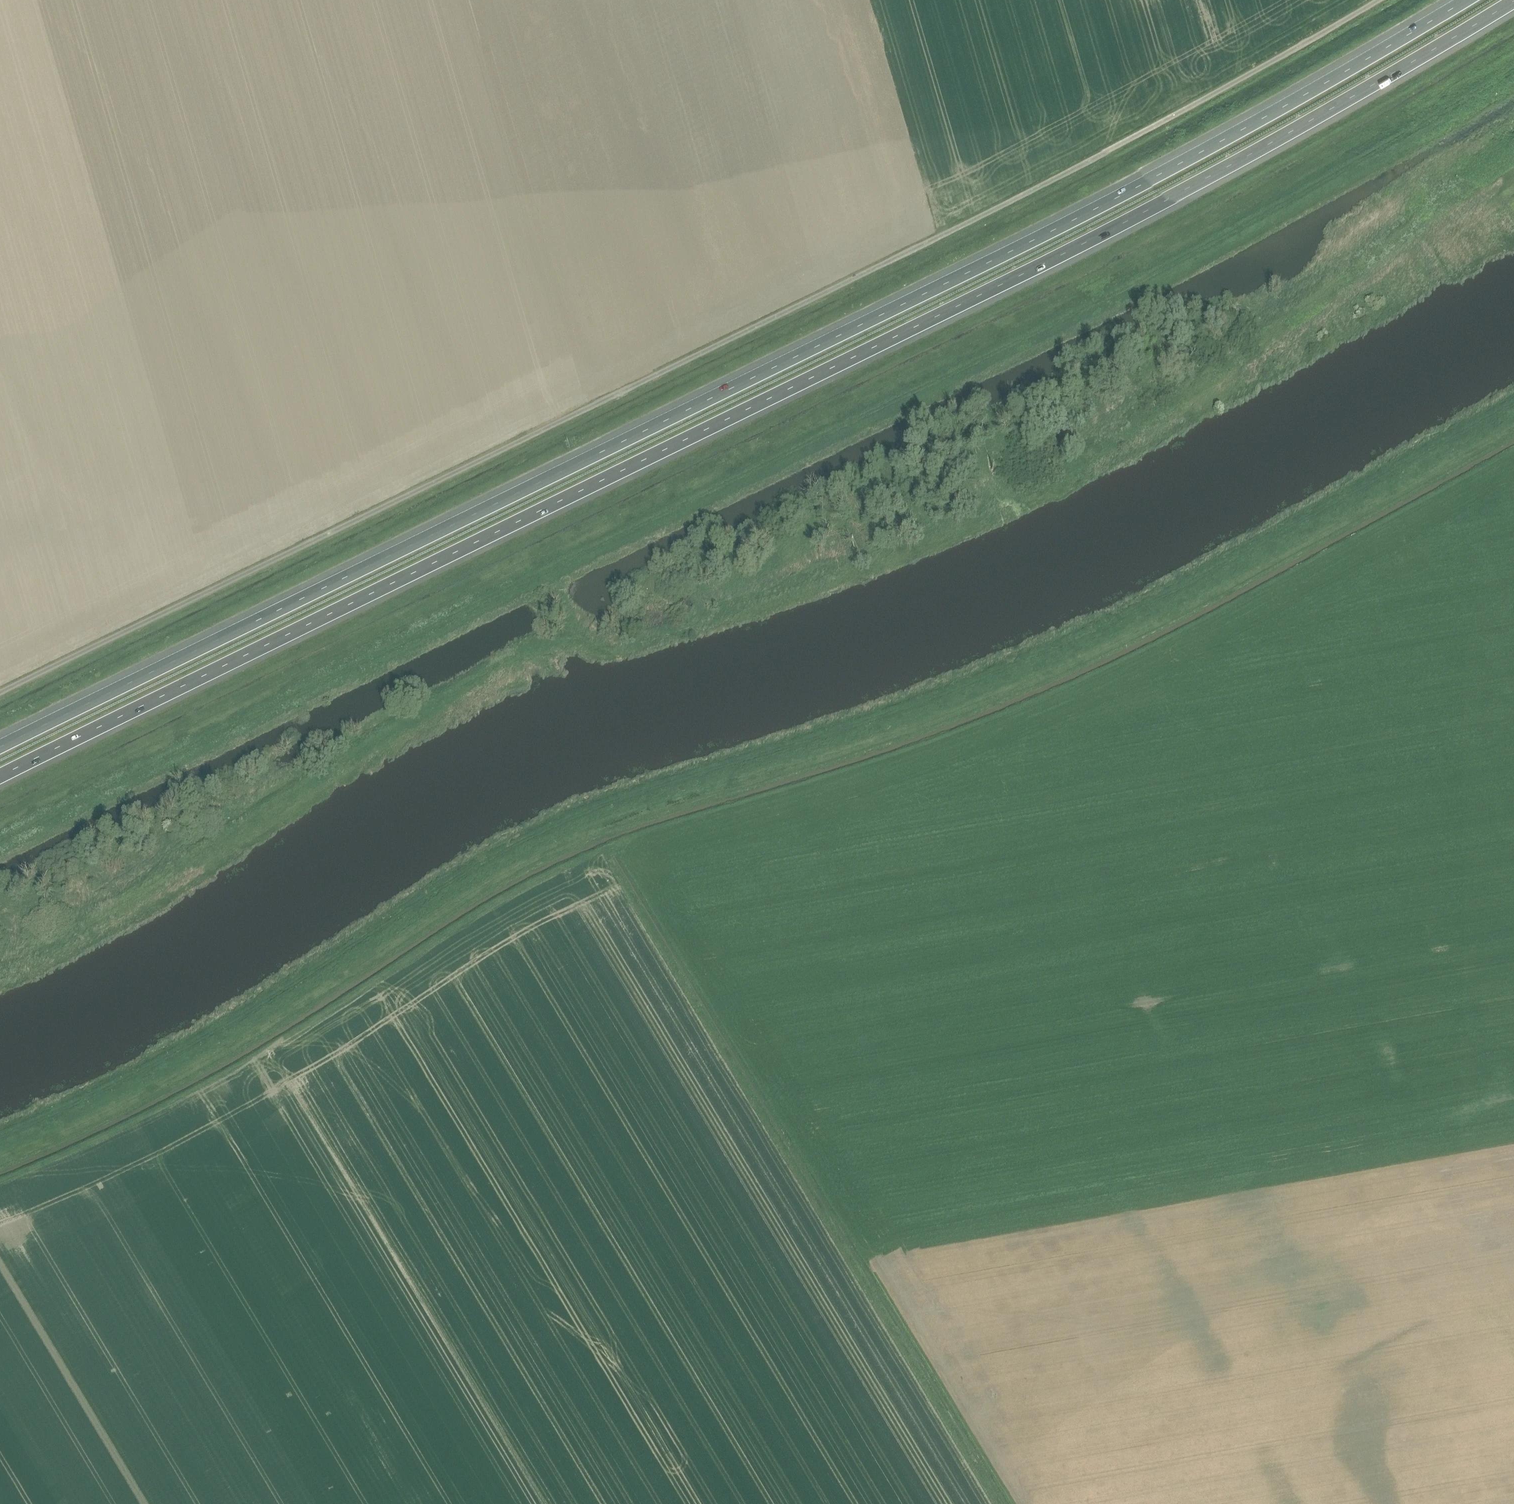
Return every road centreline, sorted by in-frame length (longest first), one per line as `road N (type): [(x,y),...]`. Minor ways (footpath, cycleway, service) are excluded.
road 1 (motorway): [(0,777),(1206,179),(1511,0)]
road 2 (motorway): [(1465,0),(1048,233),(0,748)]
road 3 (unclassified): [(0,692),(1078,167),(1381,0)]

